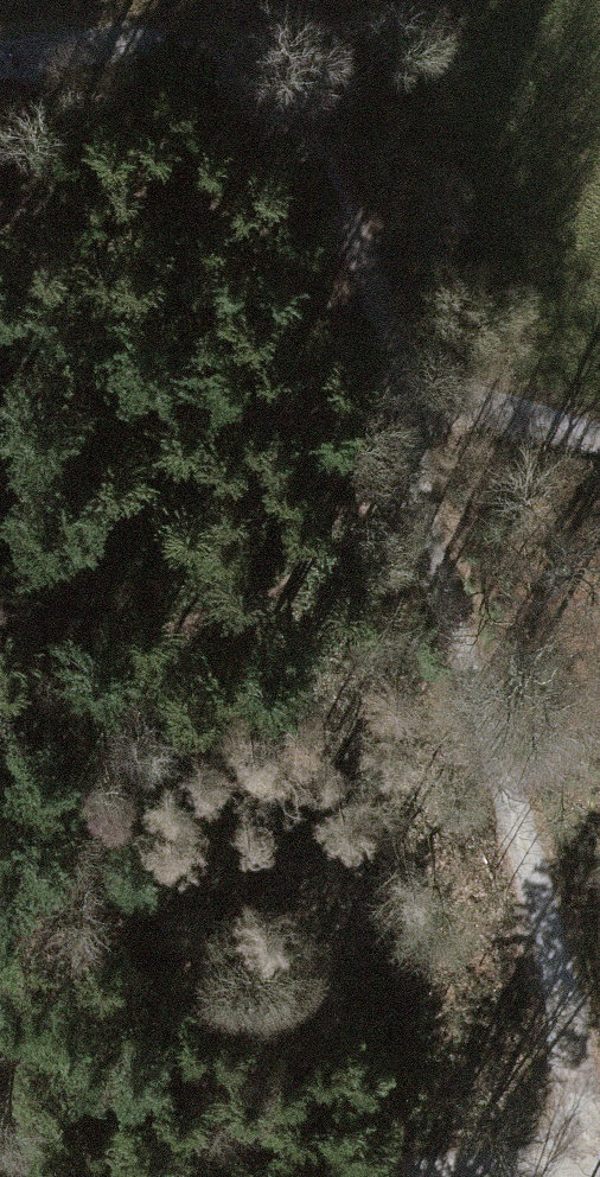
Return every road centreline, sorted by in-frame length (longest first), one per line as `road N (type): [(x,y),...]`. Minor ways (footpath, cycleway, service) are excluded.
road 1 (track): [(403,374),(424,587),(546,906),(589,1176)]
road 2 (track): [(0,75),(84,51),(171,59),(243,89),(309,153),(372,267),(403,374)]
road 3 (track): [(403,374),(599,438)]
road 4 (unclassified): [(466,1176),(599,1176)]

